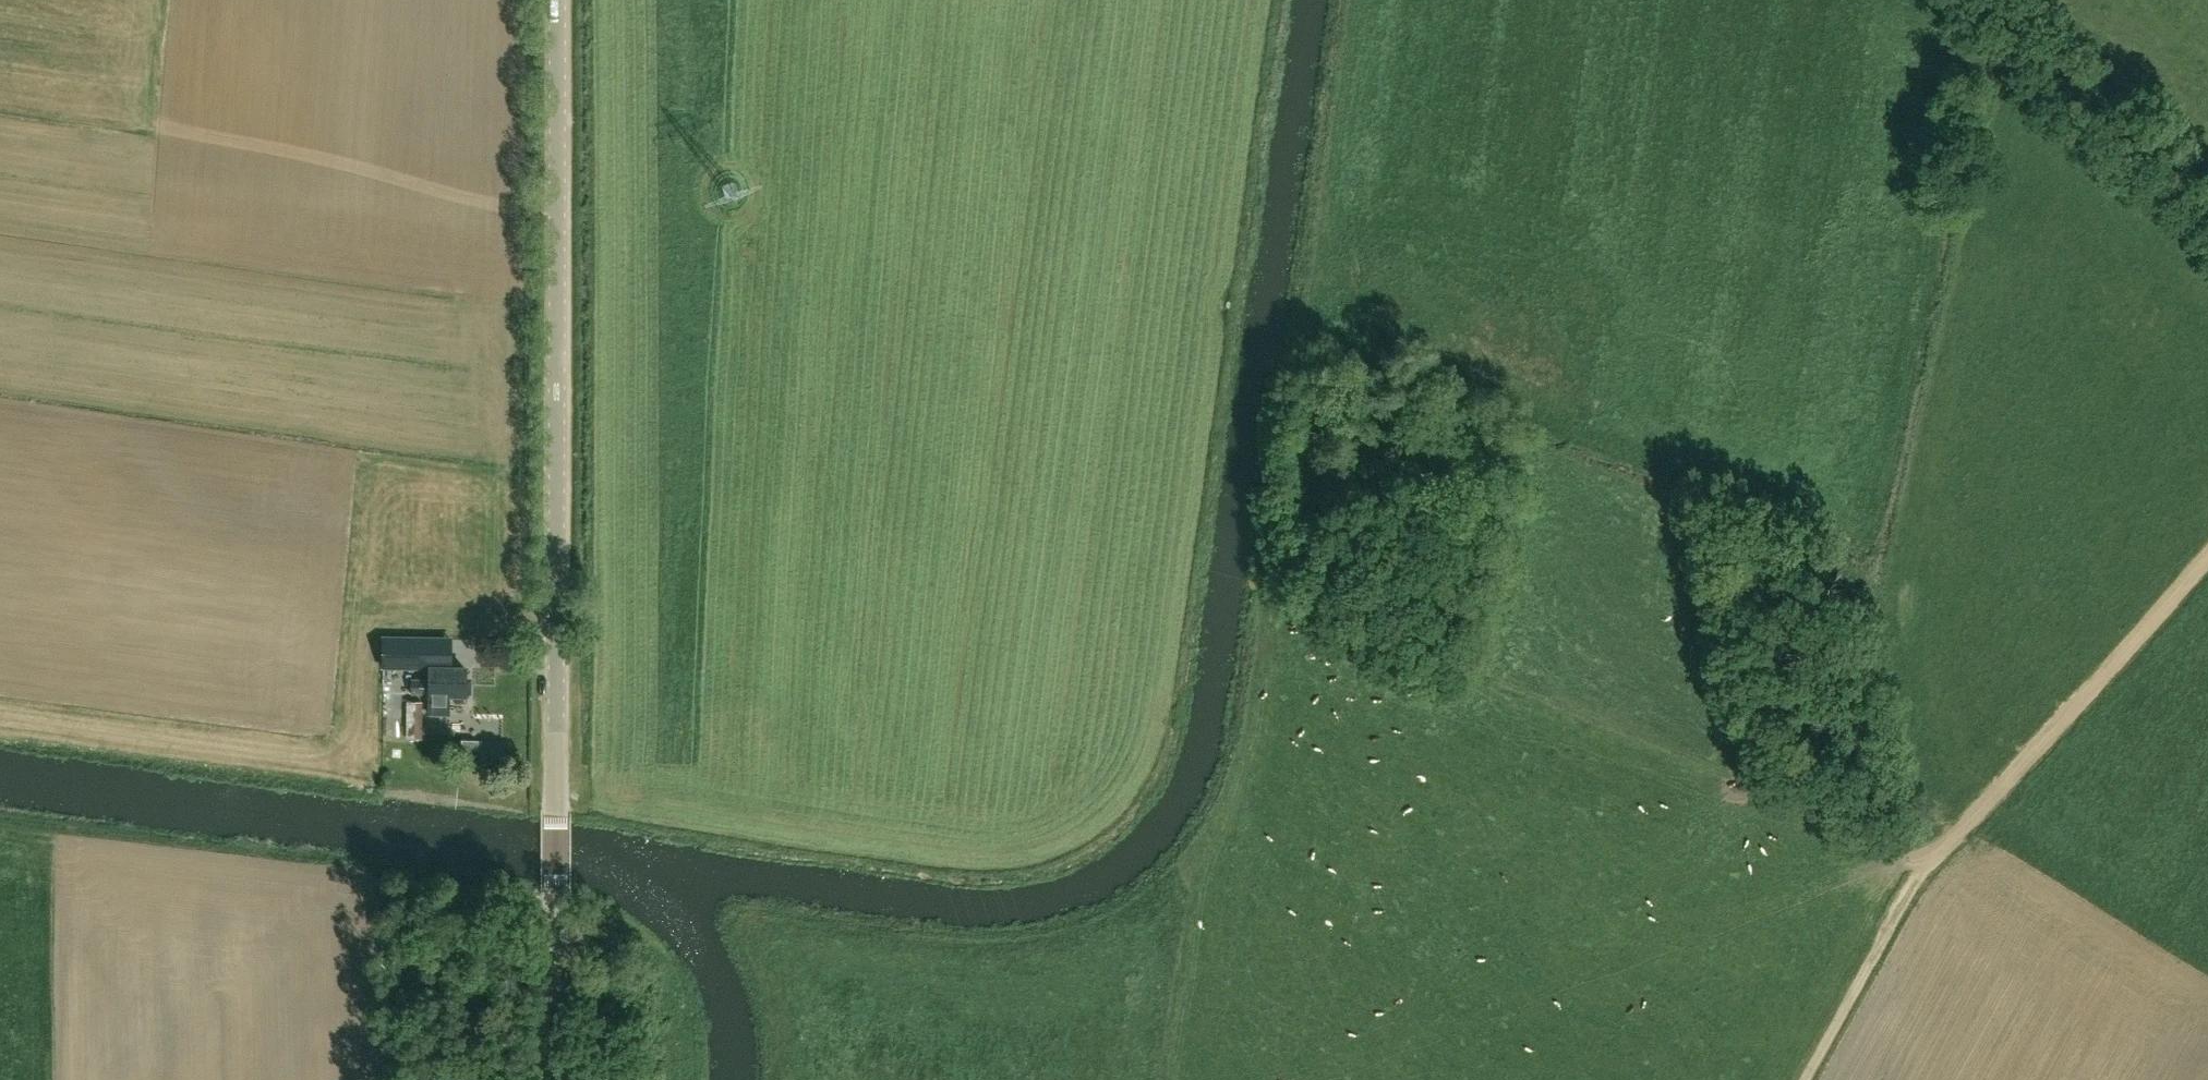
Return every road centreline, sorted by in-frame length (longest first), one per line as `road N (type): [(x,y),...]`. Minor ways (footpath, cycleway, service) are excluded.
road 1 (tertiary): [(557,1079),(561,0)]

